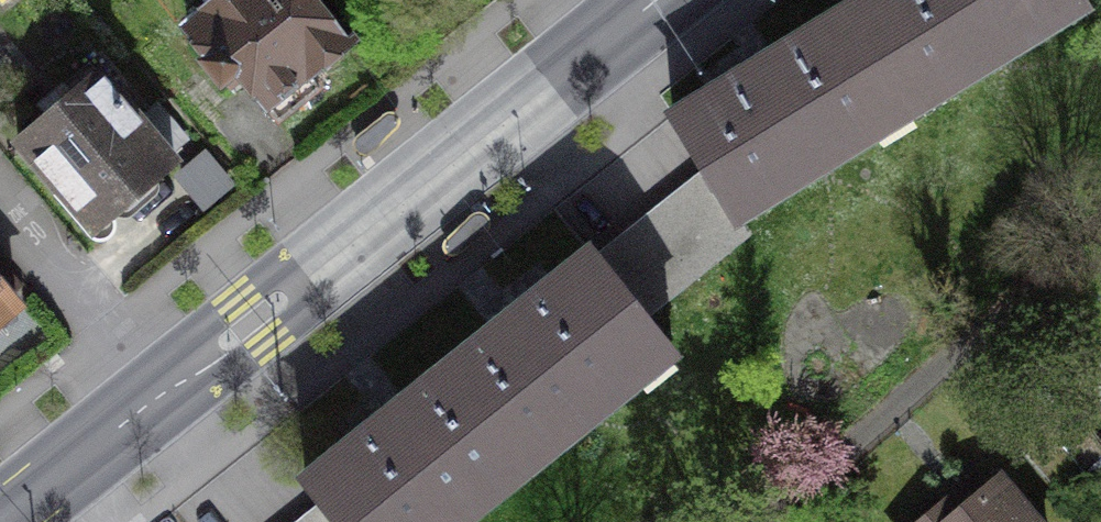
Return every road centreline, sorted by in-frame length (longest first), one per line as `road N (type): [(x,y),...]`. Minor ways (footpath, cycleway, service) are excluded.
road 1 (tertiary): [(654,0),(161,391)]
road 2 (residential): [(161,391),(0,200)]
road 3 (tertiary): [(161,391),(0,518)]

